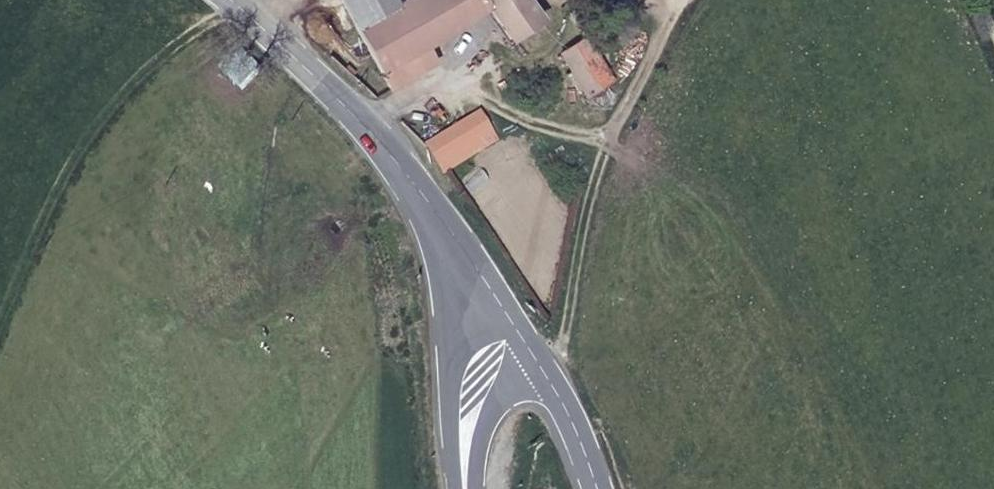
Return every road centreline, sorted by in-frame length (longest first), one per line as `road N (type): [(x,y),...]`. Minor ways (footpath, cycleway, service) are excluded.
road 1 (secondary): [(229,0),(348,101),(443,219),(509,325)]
road 2 (track): [(684,0),(594,140),(569,370),(559,397)]
road 3 (secondary): [(509,325),(559,397),(600,488)]
road 4 (secondary): [(509,325),(491,344),(474,395),(465,488)]

